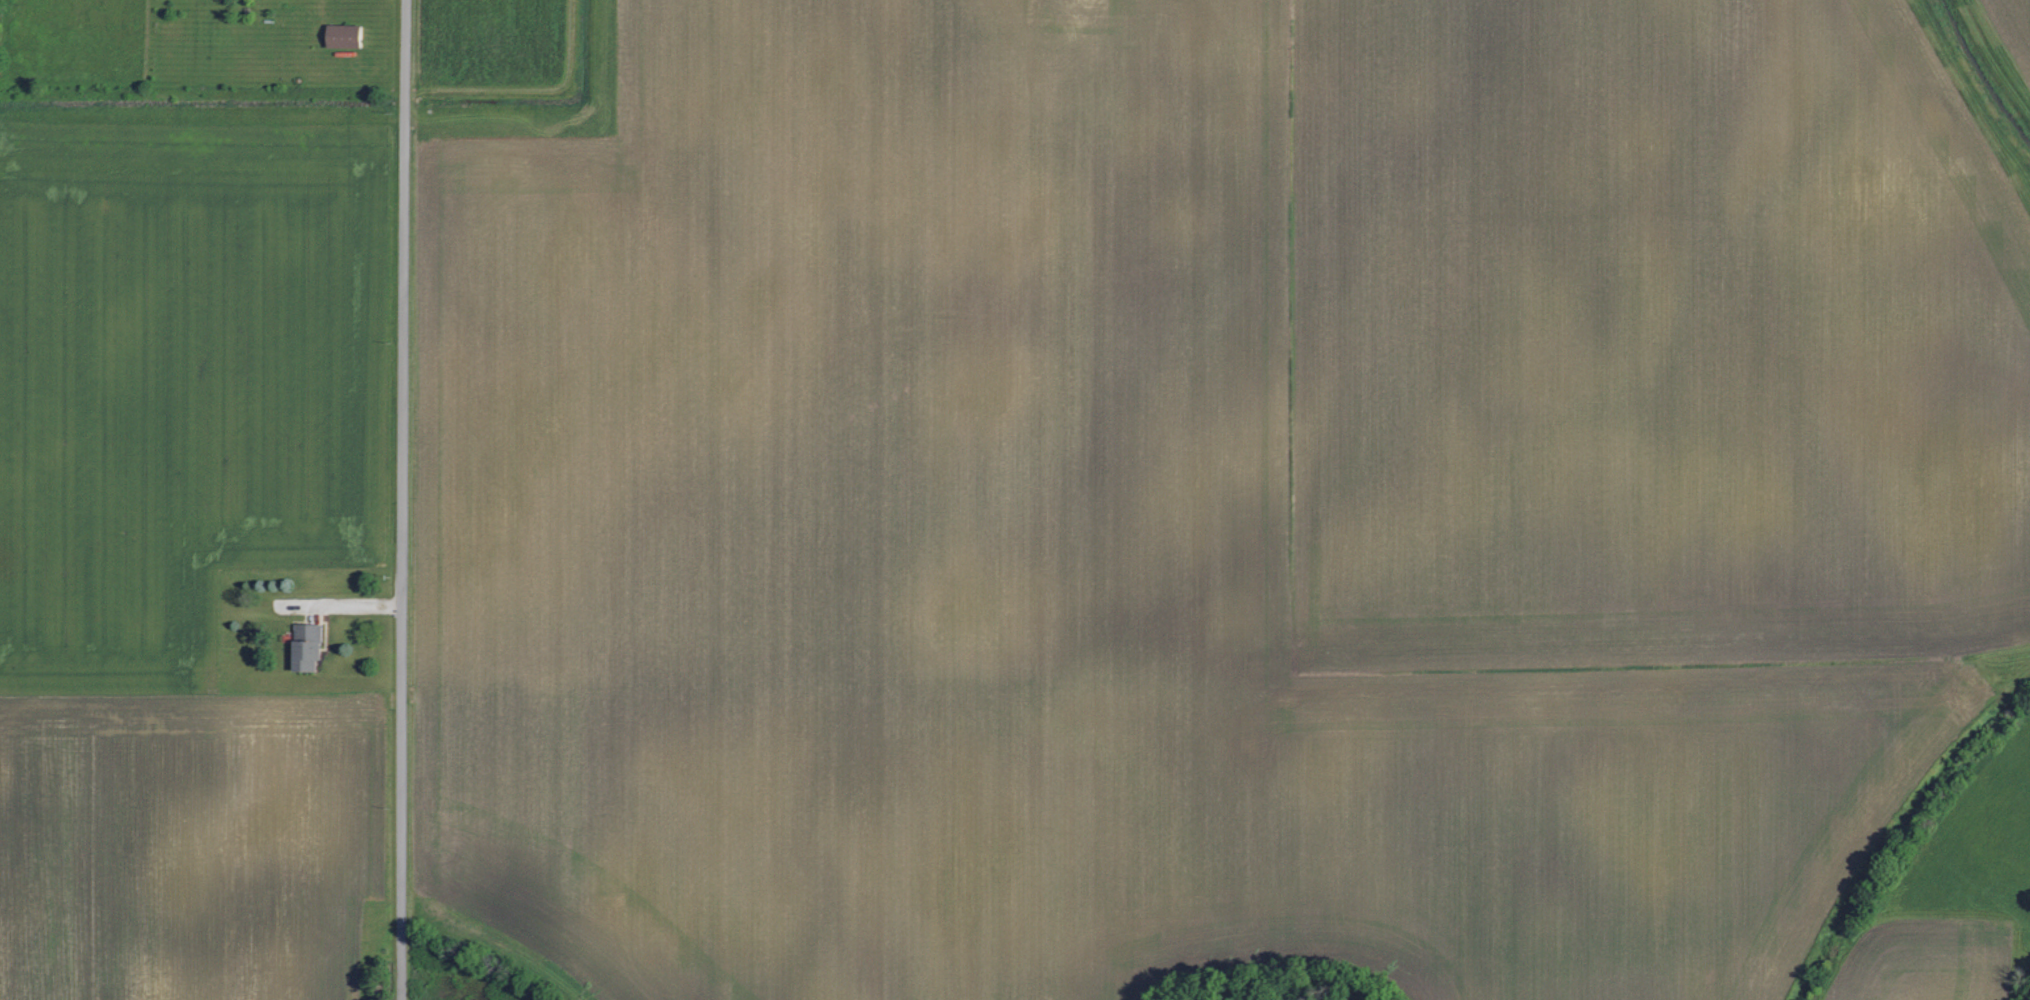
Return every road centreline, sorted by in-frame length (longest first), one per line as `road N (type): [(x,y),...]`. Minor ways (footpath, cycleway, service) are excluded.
road 1 (residential): [(403,999),(407,0)]

